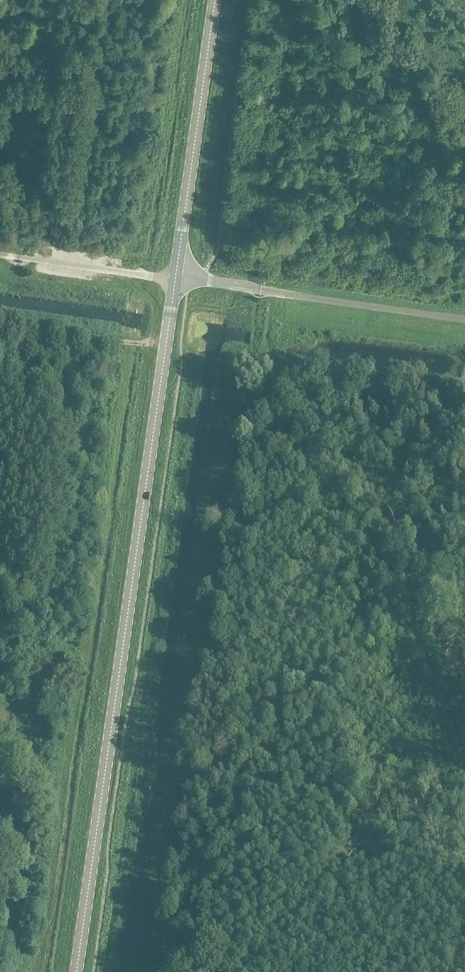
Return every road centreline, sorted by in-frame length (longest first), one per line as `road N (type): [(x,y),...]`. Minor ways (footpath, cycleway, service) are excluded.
road 1 (secondary): [(71,971),(174,279)]
road 2 (unclassified): [(174,279),(464,318)]
road 3 (secondary): [(174,279),(216,0)]
road 4 (unclassified): [(174,279),(24,258)]

